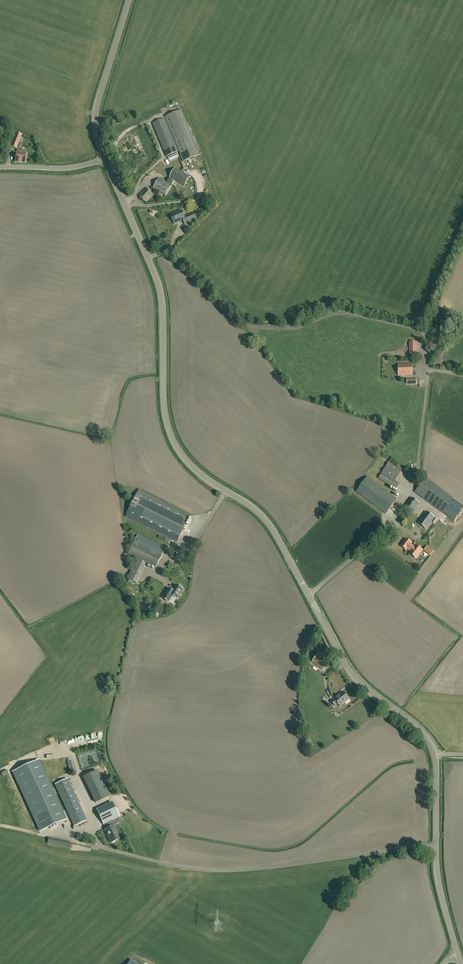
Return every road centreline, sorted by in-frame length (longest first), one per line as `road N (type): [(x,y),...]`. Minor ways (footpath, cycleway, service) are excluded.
road 1 (unclassified): [(434,756),(420,732),(348,670),(269,524),(178,450),(164,409),(162,309),(148,259)]
road 2 (unclassified): [(421,332),(342,313),(293,328),(251,327),(170,255),(148,259)]
road 3 (unclassified): [(134,856),(231,870),(436,845)]
road 4 (unclassified): [(104,160),(97,101),(129,0)]
road 5 (track): [(0,826),(134,856)]

